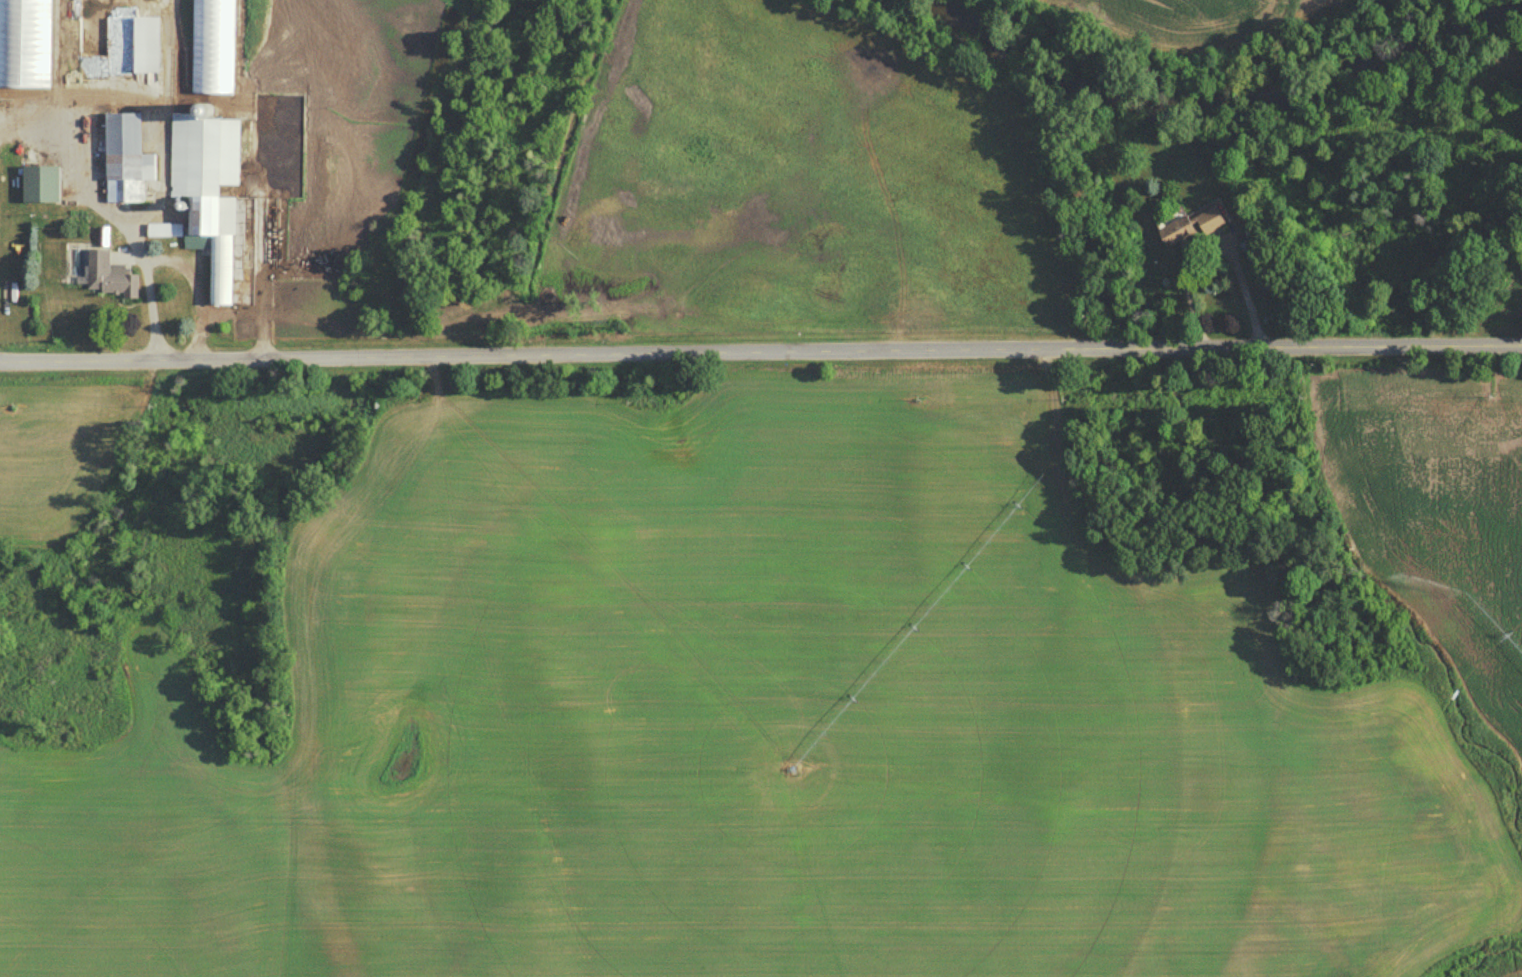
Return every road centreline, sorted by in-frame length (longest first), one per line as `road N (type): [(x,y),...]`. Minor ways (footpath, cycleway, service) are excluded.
road 1 (tertiary): [(0,362),(1521,345)]

